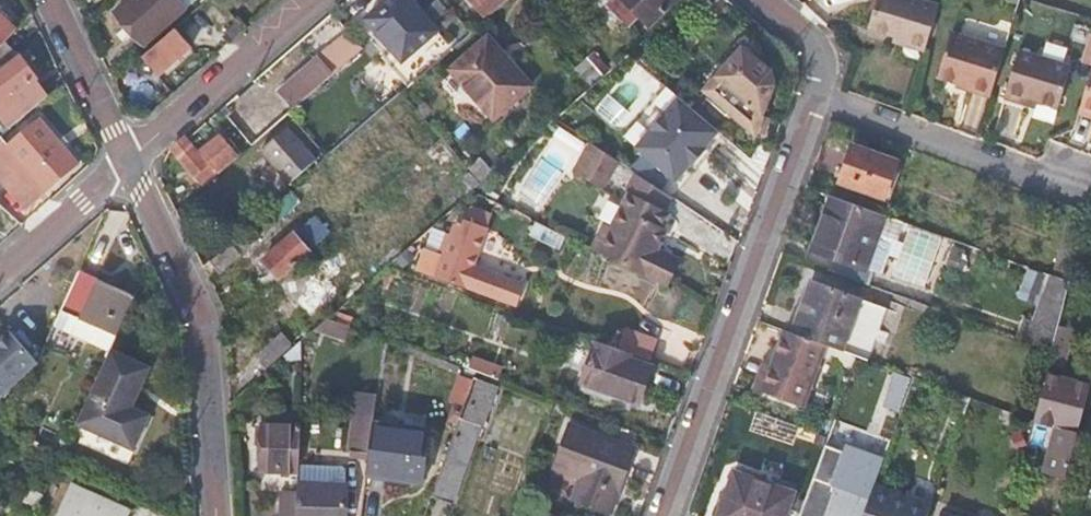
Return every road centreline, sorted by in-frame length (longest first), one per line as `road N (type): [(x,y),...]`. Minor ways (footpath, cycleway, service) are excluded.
road 1 (residential): [(664,515),(815,89)]
road 2 (residential): [(123,169),(201,324),(218,515)]
road 3 (residential): [(815,89),(1076,186)]
road 4 (residential): [(123,169),(314,0)]
road 5 (residential): [(43,0),(123,169)]
road 6 (residential): [(0,273),(123,169)]

